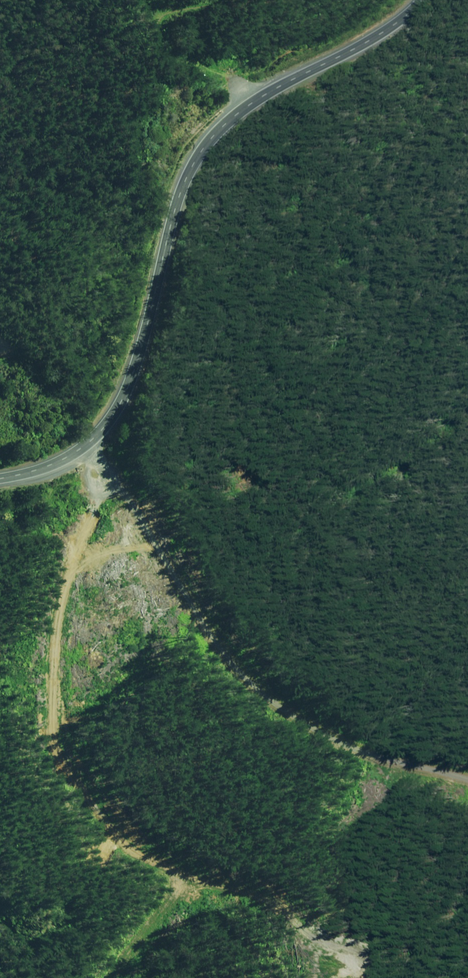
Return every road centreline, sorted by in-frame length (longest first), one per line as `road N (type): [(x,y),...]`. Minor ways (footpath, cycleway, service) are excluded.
road 1 (secondary): [(0,475),(71,451),(119,401),(179,194),(213,136),(266,93),(362,45),(422,0)]
road 2 (track): [(112,478),(81,517),(57,590),(54,718),(73,796),(148,856),(197,879),(121,977)]
road 3 (track): [(467,792),(273,721),(92,438)]
road 4 (track): [(259,98),(220,72),(184,63),(167,47),(152,14),(133,0)]

